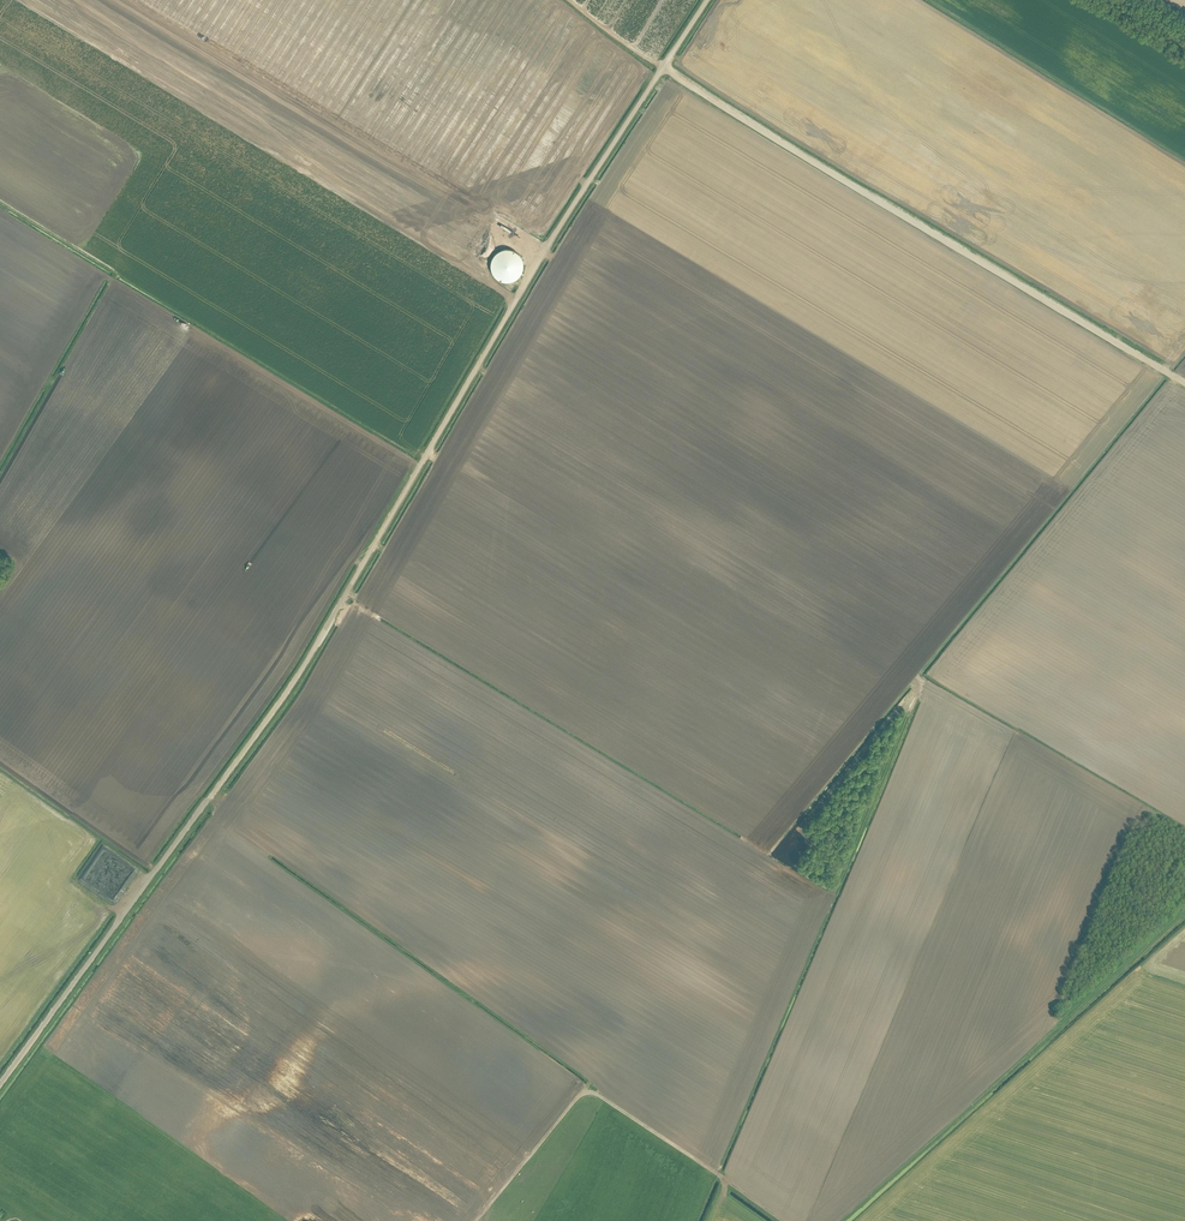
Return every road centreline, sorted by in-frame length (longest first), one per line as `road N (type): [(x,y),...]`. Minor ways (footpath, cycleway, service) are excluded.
road 1 (unclassified): [(0,1084),(296,678),(555,233),(706,0)]
road 2 (track): [(1184,382),(785,144),(572,0)]
road 3 (track): [(842,1220),(1184,915)]

